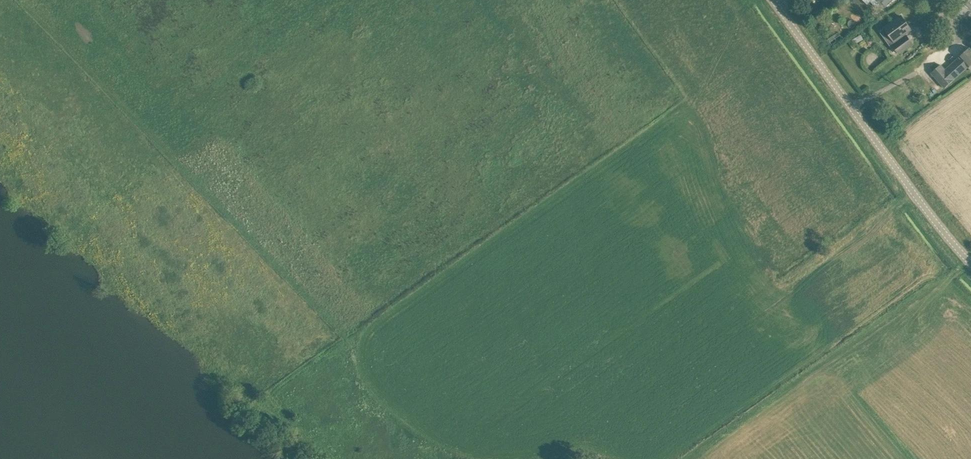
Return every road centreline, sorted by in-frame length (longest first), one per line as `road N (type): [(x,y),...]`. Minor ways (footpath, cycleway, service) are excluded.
road 1 (unclassified): [(970,262),(773,0)]

